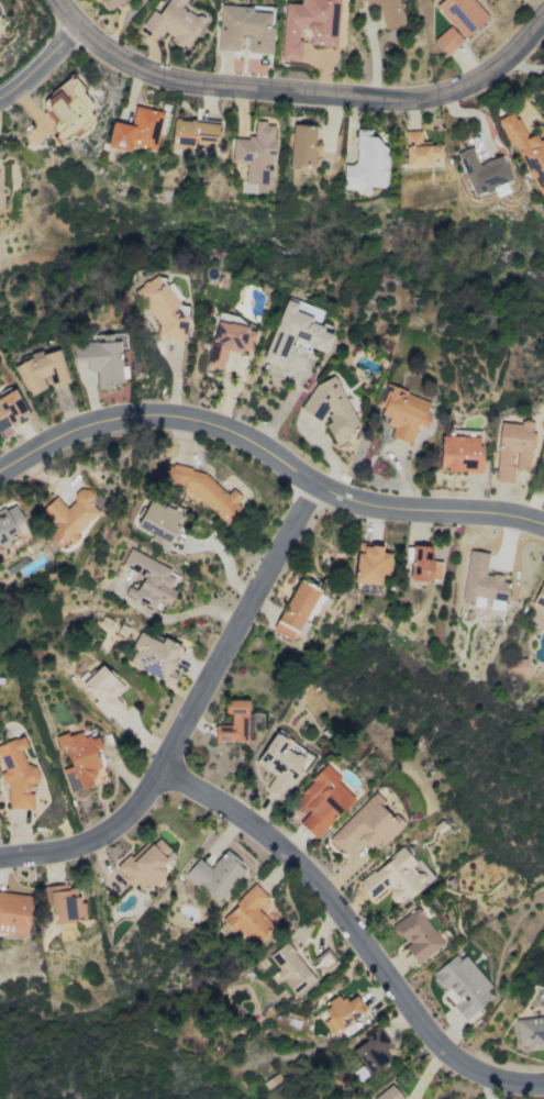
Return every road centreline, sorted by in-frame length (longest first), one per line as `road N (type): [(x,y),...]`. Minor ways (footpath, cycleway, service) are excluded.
road 1 (residential): [(543,528),(346,500),(257,443),(186,420),(132,418),(82,430),(0,475)]
road 2 (residential): [(543,17),(523,45),(478,80),(406,100),(201,85),(148,73),(101,46),(56,0)]
road 3 (residential): [(0,858),(91,844),(157,785),(319,486)]
road 4 (residential): [(162,771),(238,815),(297,862),(432,1036),(469,1069),(520,1086),(543,1083)]

